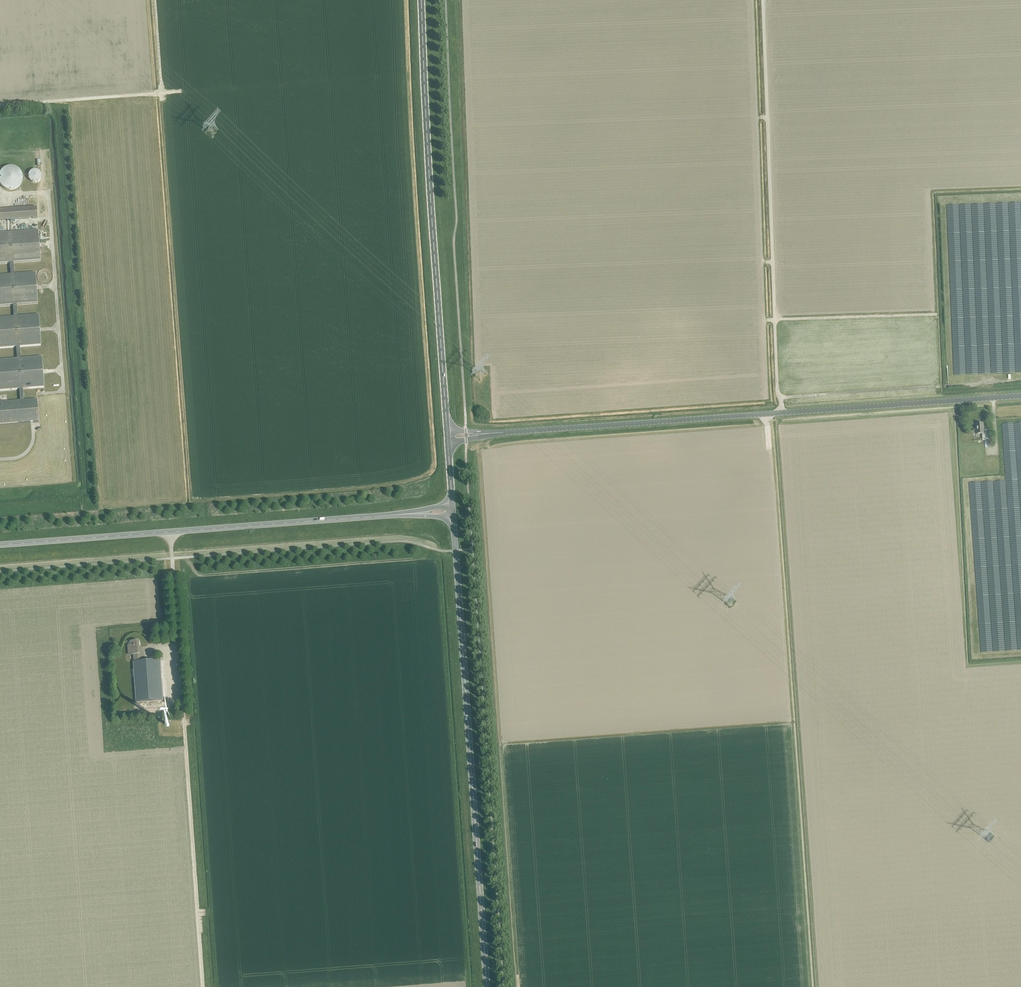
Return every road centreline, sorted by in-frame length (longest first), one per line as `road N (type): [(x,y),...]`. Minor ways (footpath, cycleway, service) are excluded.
road 1 (unclassified): [(485,434),(1020,394)]
road 2 (secondary): [(487,986),(453,516)]
road 3 (secondary): [(447,432),(419,0)]
road 4 (tertiary): [(0,544),(418,513)]

